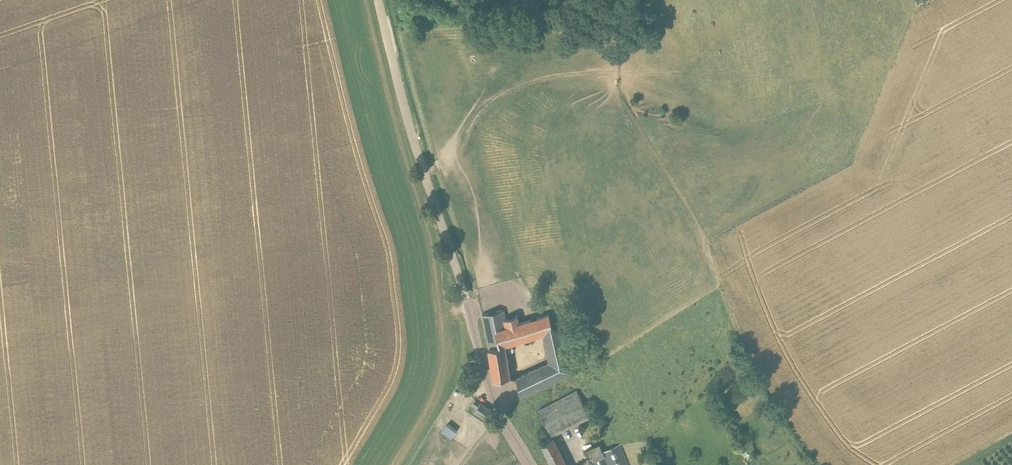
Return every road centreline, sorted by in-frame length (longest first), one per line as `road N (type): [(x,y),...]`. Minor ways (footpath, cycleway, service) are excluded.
road 1 (unclassified): [(465,296),(378,0)]
road 2 (residential): [(531,464),(496,404),(465,296)]

